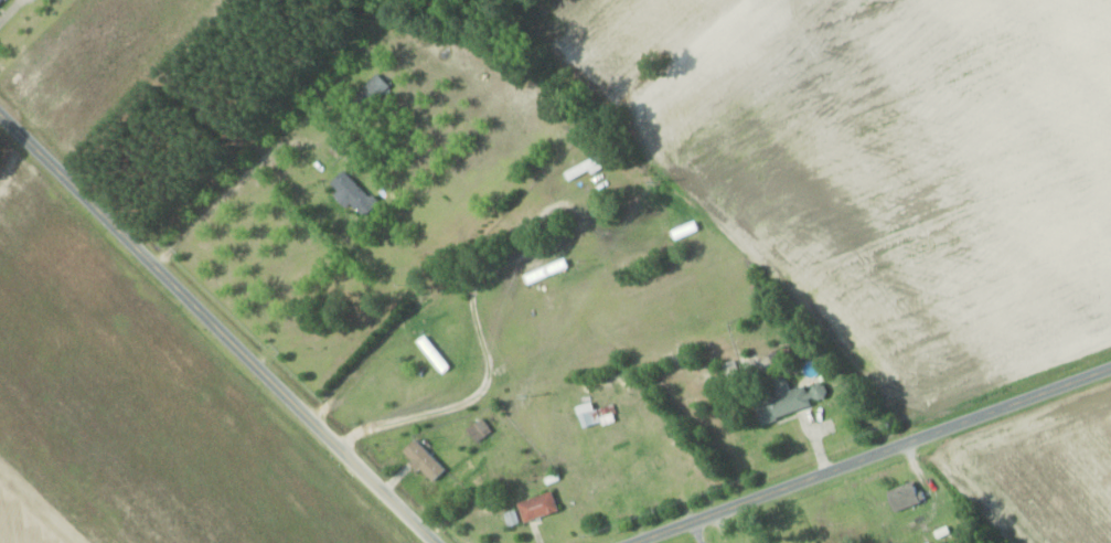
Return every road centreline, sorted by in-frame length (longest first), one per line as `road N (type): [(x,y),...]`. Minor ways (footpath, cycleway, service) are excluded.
road 1 (residential): [(438,542),(0,122)]
road 2 (residential): [(632,542),(1110,366)]
road 3 (residential): [(339,447),(353,432),(482,396),(492,372),(473,312),(476,279)]

